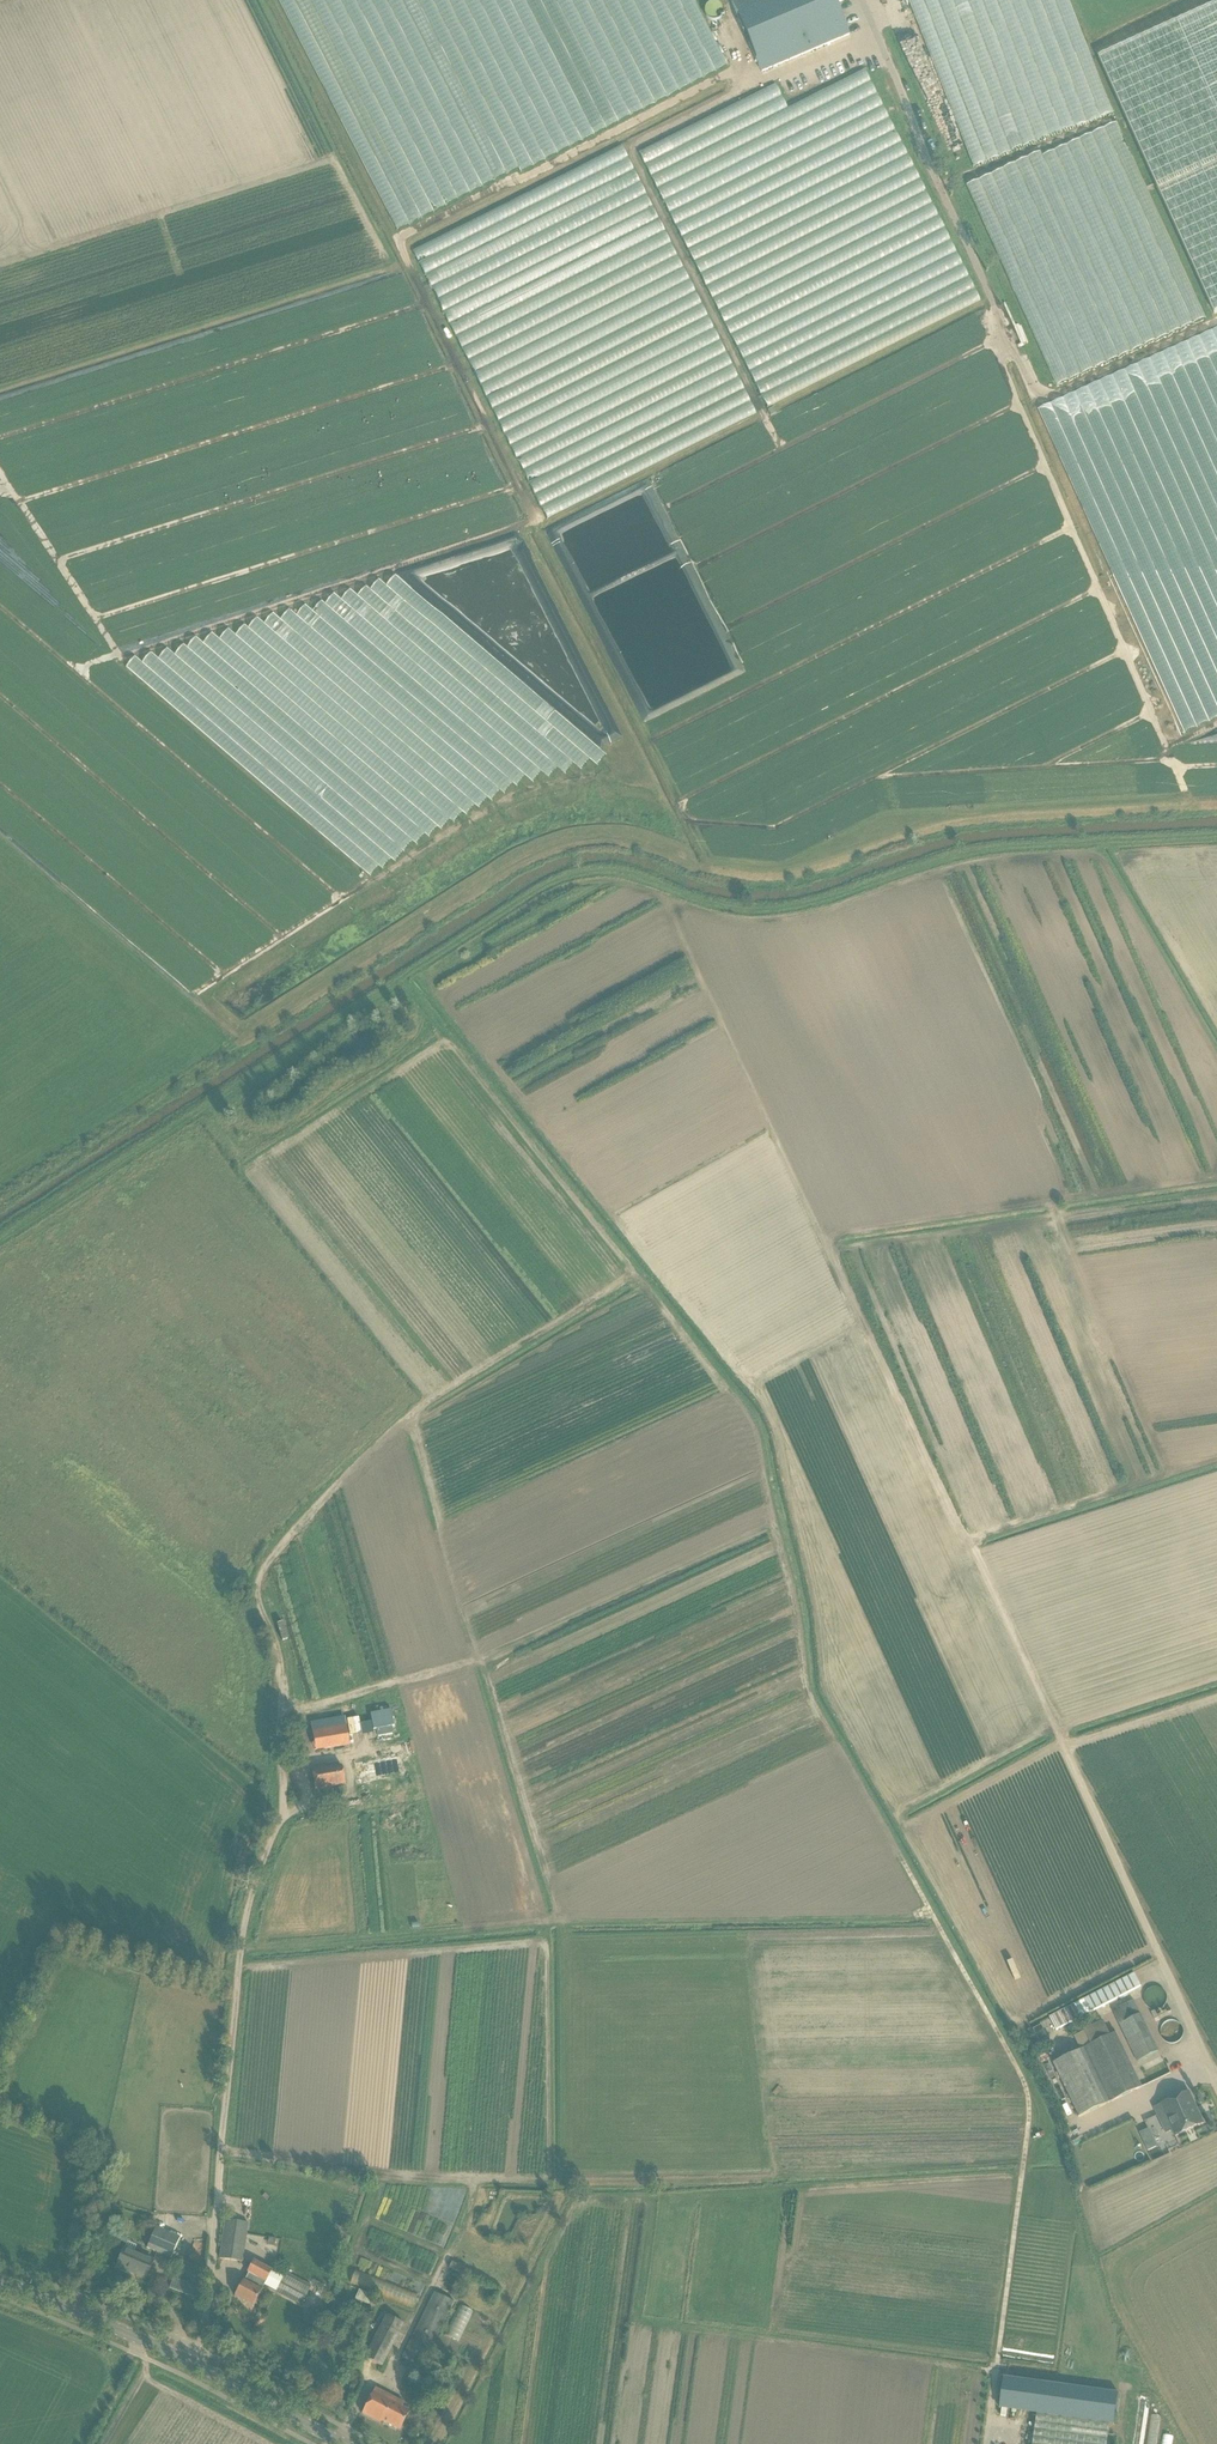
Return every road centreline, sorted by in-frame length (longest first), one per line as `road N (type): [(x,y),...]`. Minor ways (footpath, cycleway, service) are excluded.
road 1 (unclassified): [(191,2366),(202,2319),(236,1935),(272,1815)]
road 2 (tertiary): [(0,2279),(191,2366)]
road 3 (tertiary): [(191,2366),(352,2443)]

